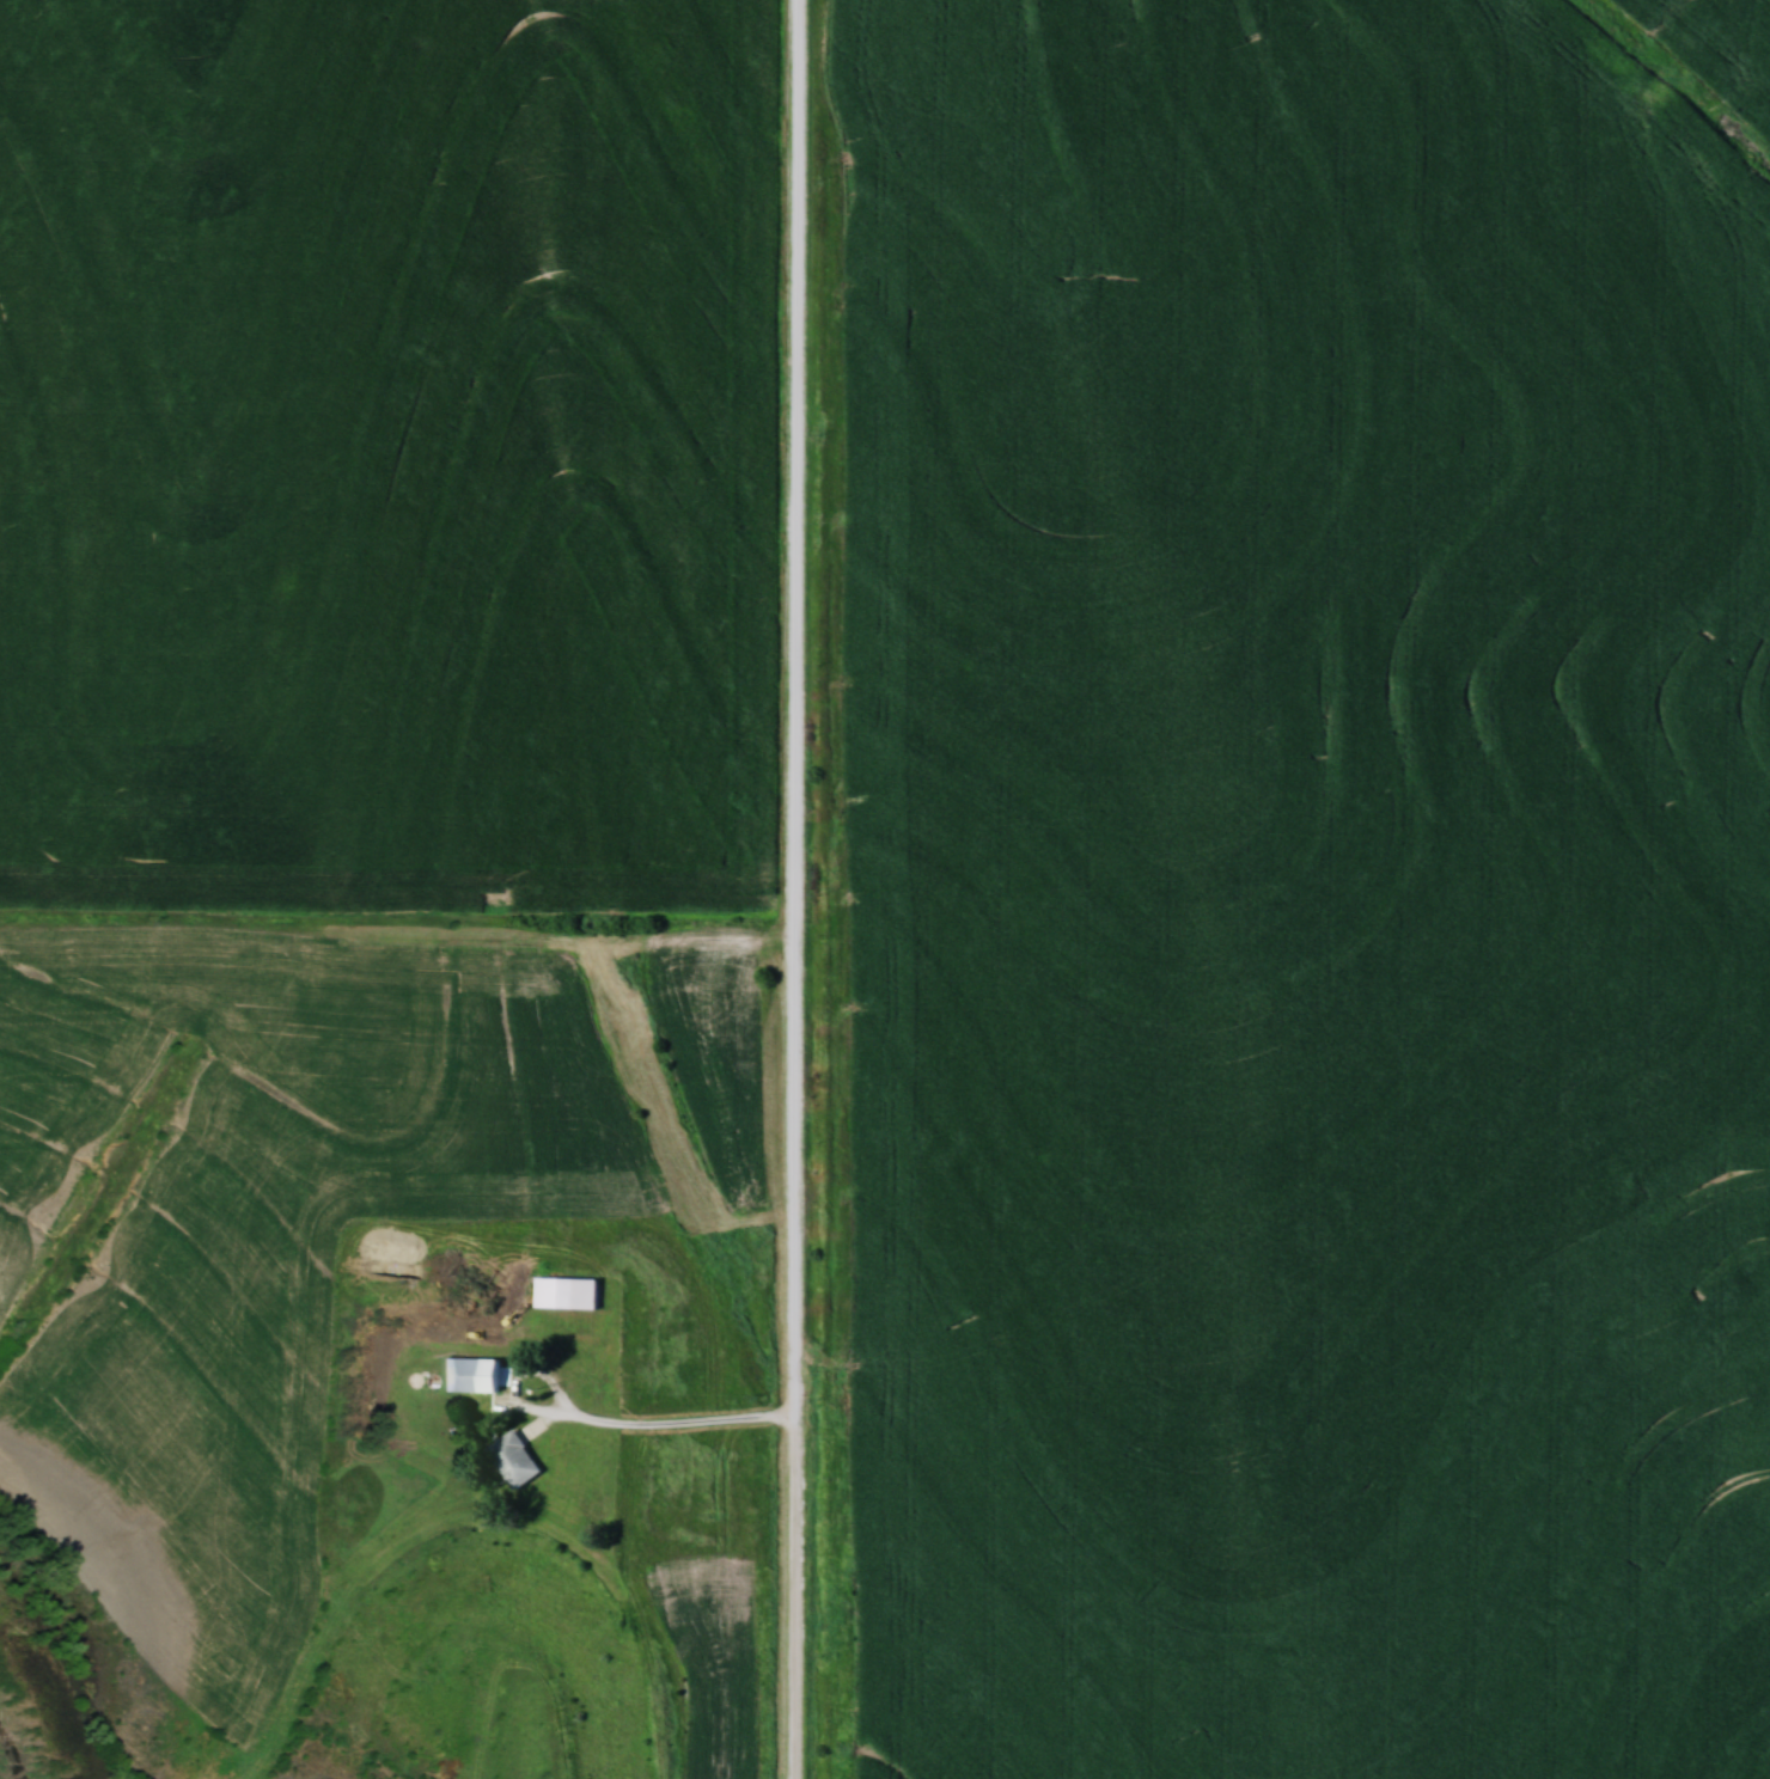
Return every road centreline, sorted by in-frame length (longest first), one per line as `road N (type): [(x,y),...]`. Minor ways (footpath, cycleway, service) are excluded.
road 1 (residential): [(800,1778),(804,0)]

